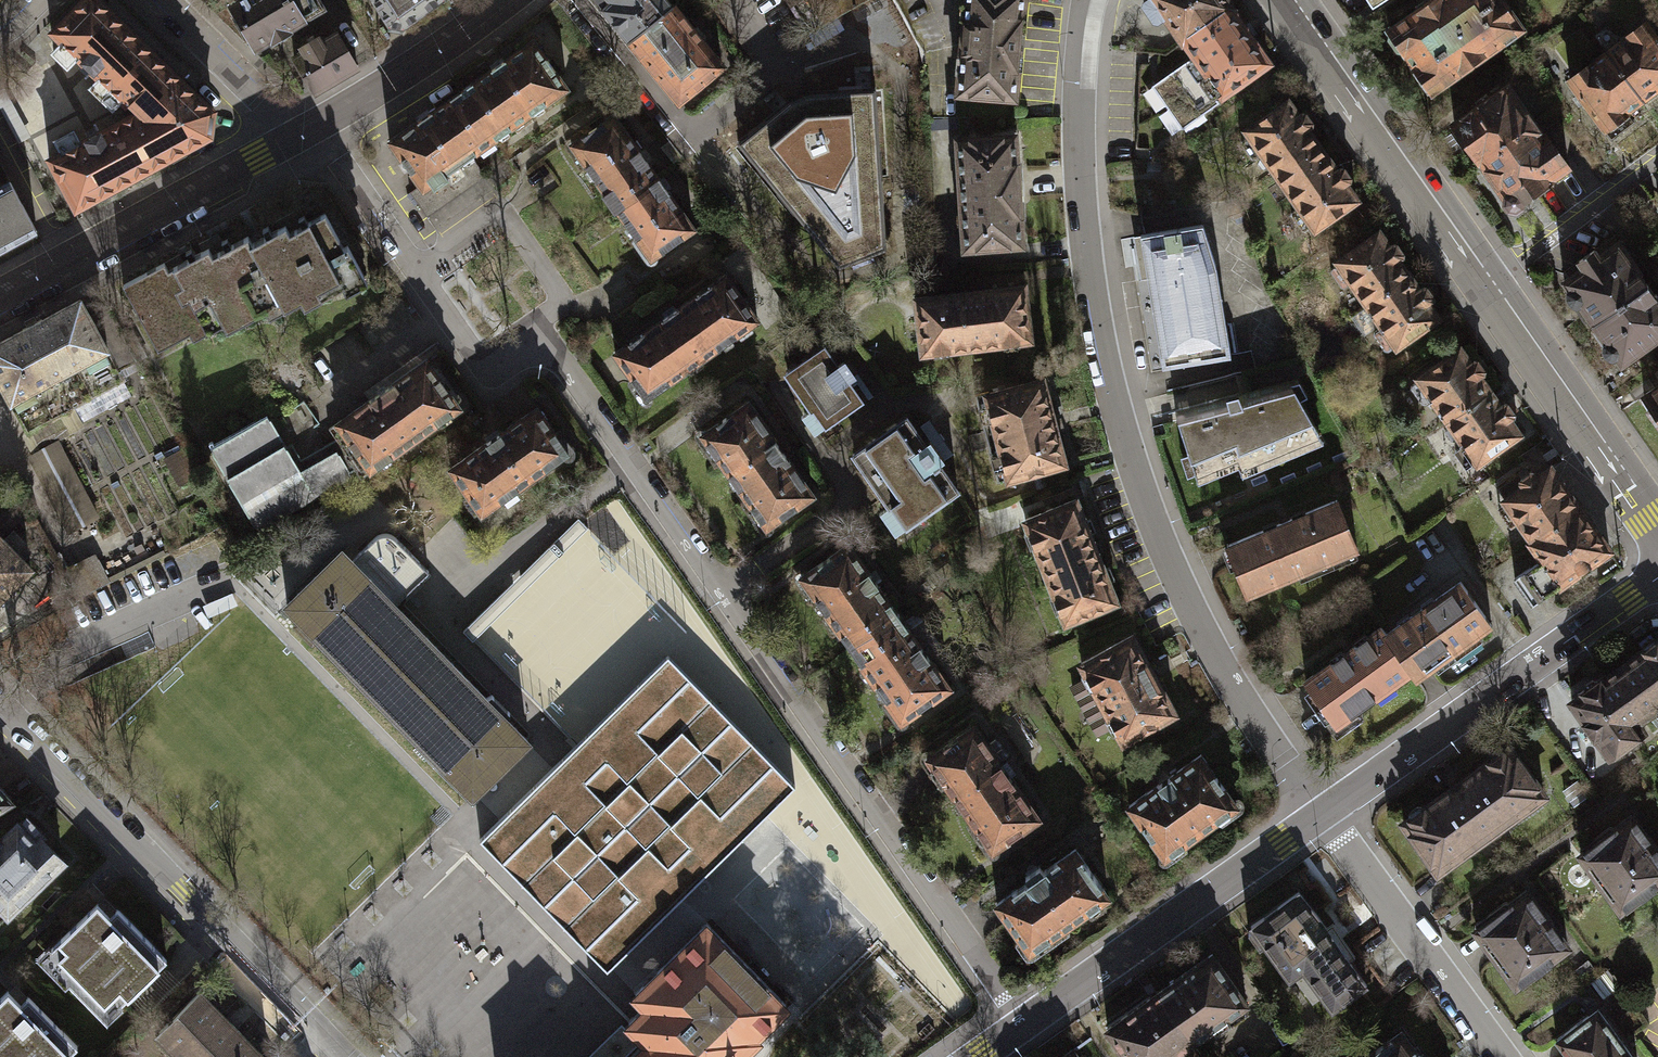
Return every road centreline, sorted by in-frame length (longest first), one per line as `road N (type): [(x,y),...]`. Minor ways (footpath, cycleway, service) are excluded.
road 1 (residential): [(1321,815),(1186,604),(1113,407),(1087,281),(1078,176),(1087,0)]
road 2 (residential): [(1025,1022),(722,589)]
road 3 (residential): [(342,1056),(0,702)]
road 4 (secondary): [(1657,576),(1321,815)]
road 5 (secondary): [(1321,815),(1025,1022)]
road 6 (tertiary): [(0,294),(301,132)]
road 7 (secondary): [(1293,0),(1484,281)]
road 8 (residential): [(722,589),(538,332)]
road 9 (secondary): [(1484,281),(1657,532)]
road 10 (residential): [(1321,815),(1500,1056)]
road 11 (residential): [(538,332),(532,323),(562,302),(499,211),(414,270)]
road 12 (tertiary): [(301,132),(506,0)]
road 13 (residential): [(1484,281),(1657,156)]
road 14 (residential): [(158,0),(301,132)]
road 15 (residential): [(538,332),(483,370),(414,270)]
road 16 (residential): [(414,270),(336,159)]

